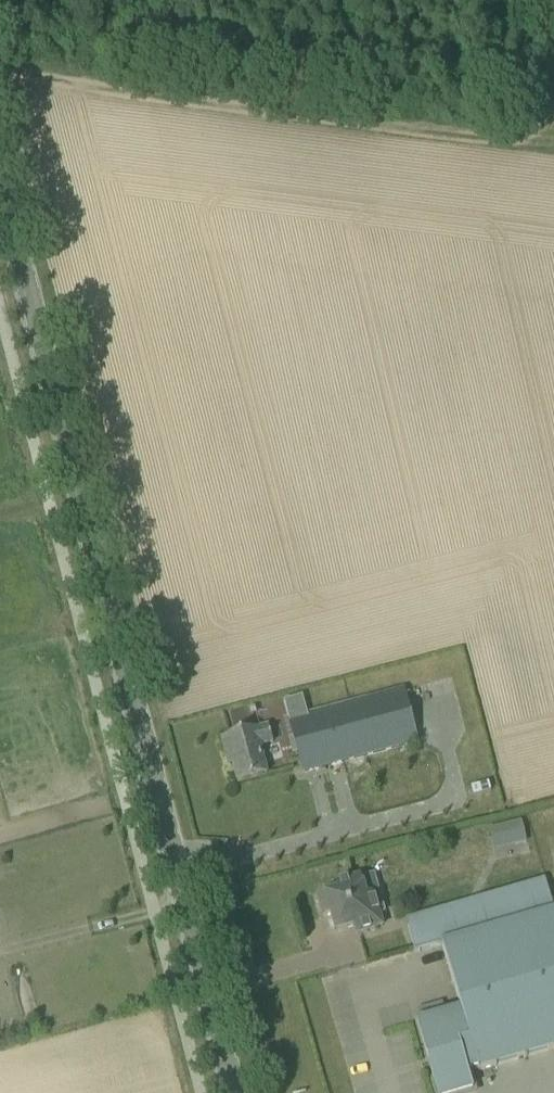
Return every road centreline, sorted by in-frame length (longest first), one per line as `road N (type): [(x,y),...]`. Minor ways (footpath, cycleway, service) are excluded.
road 1 (tertiary): [(237,1092),(0,172)]
road 2 (track): [(553,140),(0,74)]

